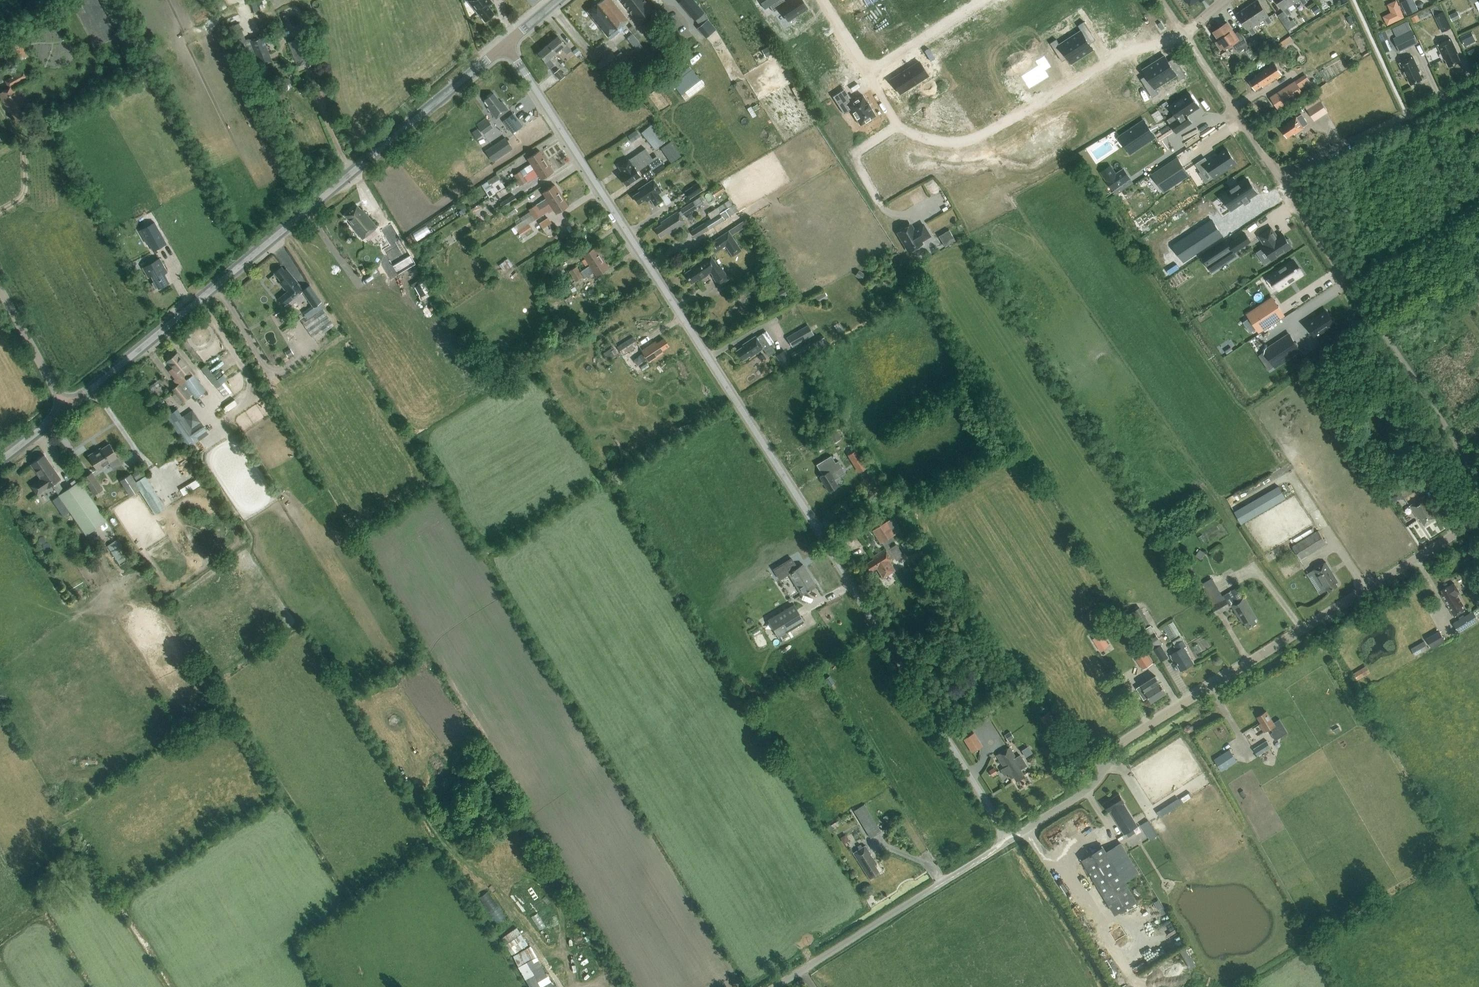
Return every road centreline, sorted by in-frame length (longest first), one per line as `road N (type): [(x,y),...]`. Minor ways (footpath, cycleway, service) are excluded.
road 1 (unclassified): [(1008,839),(506,44)]
road 2 (track): [(1478,480),(1161,0)]
road 3 (unclassified): [(1008,839),(1092,786),(1121,741),(1478,519)]
road 4 (tertiary): [(68,406),(506,44)]
road 5 (unclassified): [(775,986),(1008,839)]
road 6 (track): [(1276,178),(1478,73)]
road 7 (unclassified): [(68,406),(0,288)]

